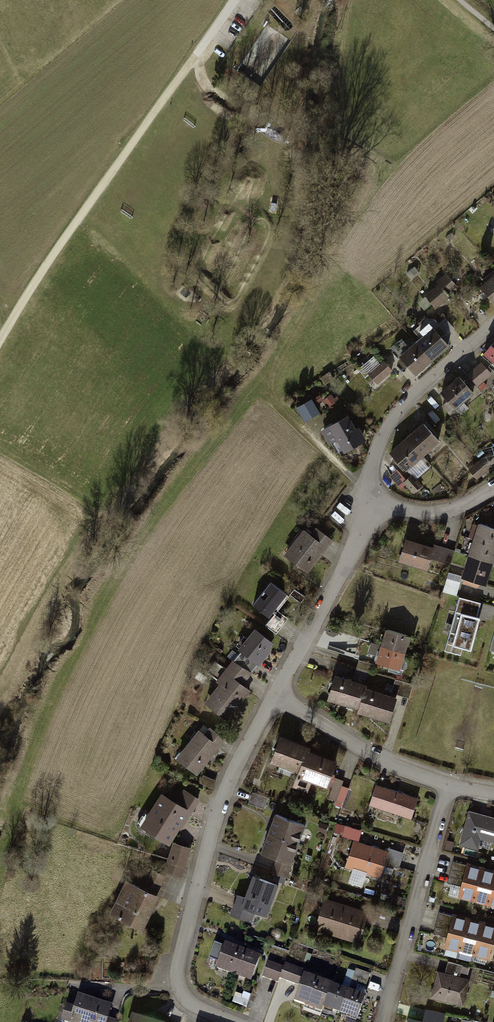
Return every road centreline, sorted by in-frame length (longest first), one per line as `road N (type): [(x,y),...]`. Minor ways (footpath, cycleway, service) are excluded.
road 1 (residential): [(235,1021),(184,998),(175,983),(223,799),(281,694)]
road 2 (track): [(0,343),(193,59)]
road 3 (residential): [(448,784),(382,1021)]
road 4 (residential): [(365,502),(377,444),(394,415),(493,325)]
road 5 (residential): [(281,694),(351,551),(365,502)]
road 6 (residential): [(281,694),(366,753),(448,784)]
road 7 (residential): [(493,489),(458,510),(365,502)]
road 8 (track): [(272,401),(367,490)]

